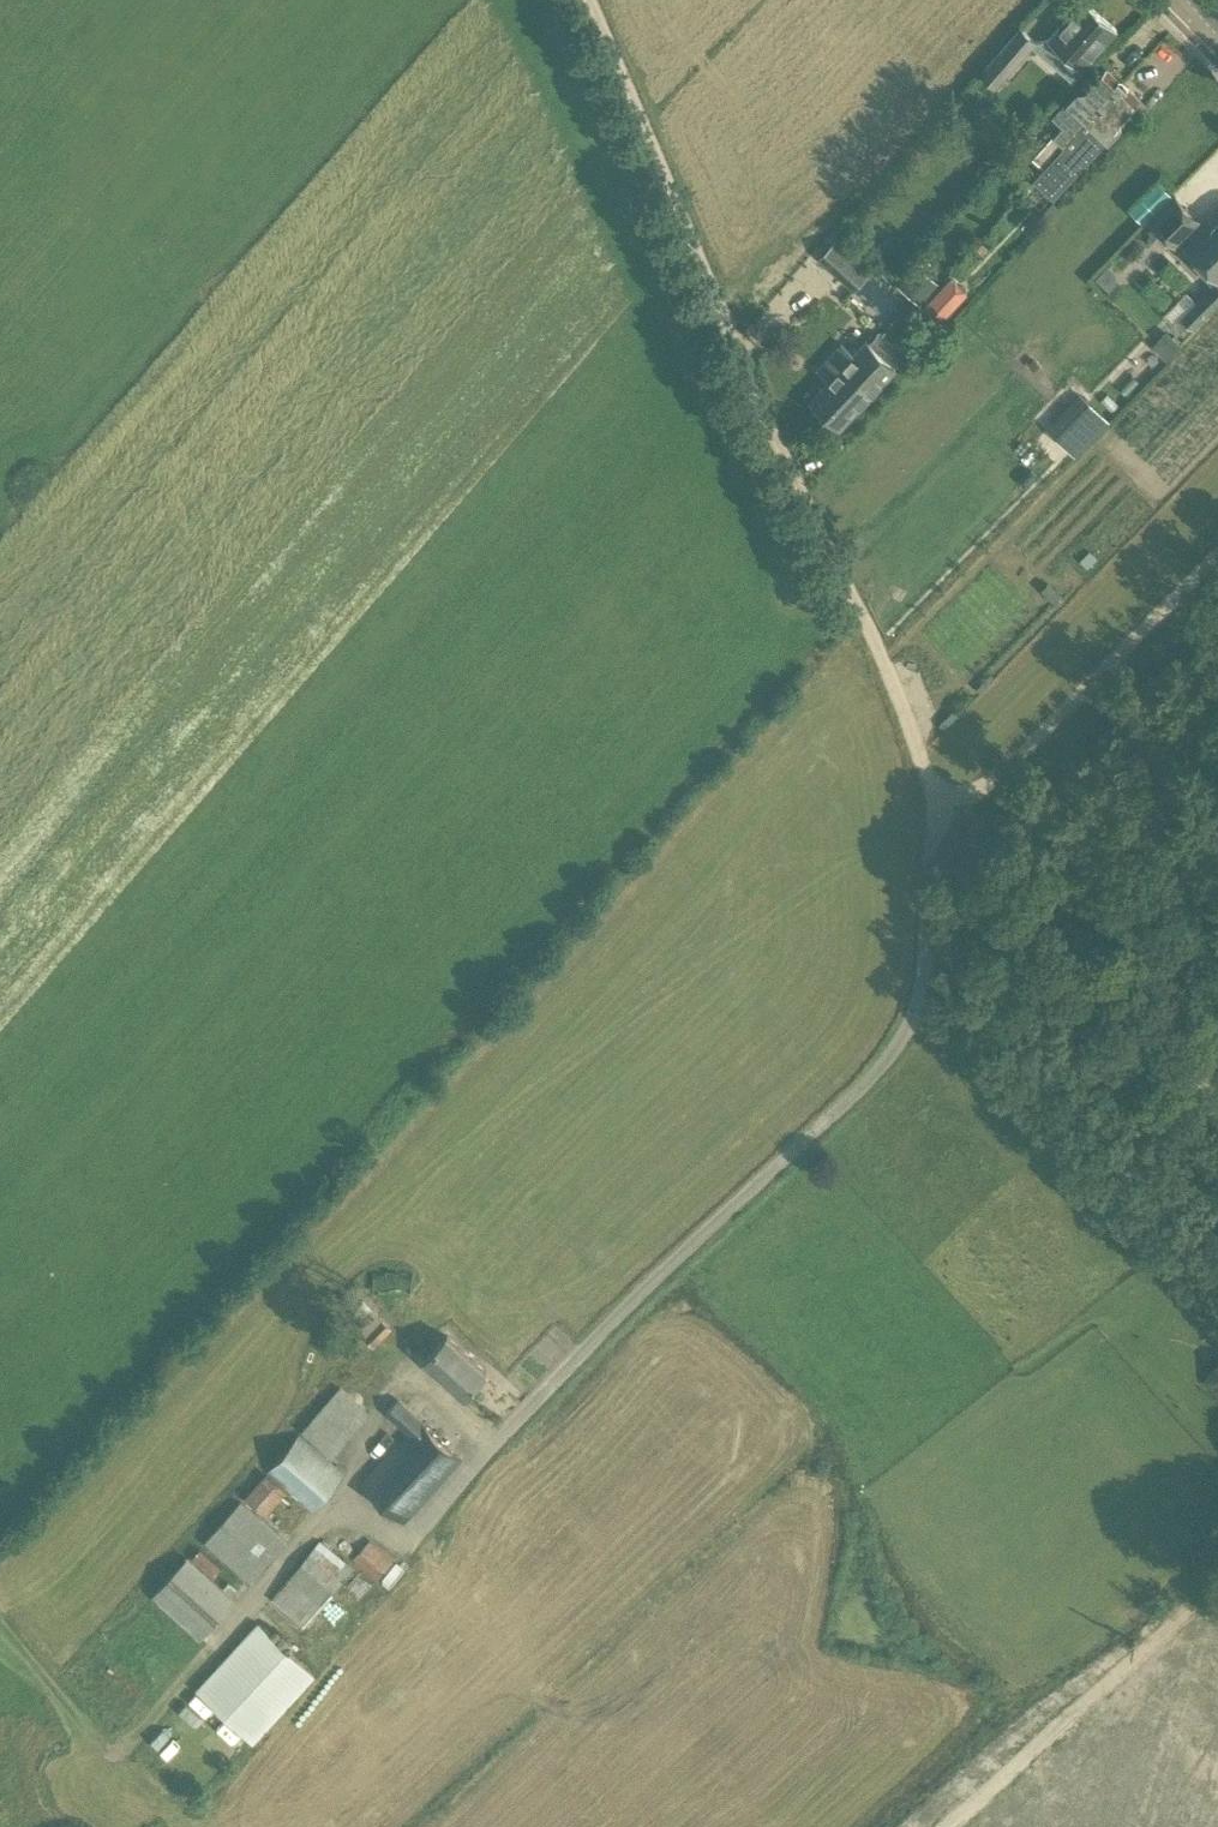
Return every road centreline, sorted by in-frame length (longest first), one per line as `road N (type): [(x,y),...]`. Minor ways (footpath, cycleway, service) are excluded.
road 1 (track): [(1217,550),(922,845),(923,978),(895,1050),(499,1439),(468,1417)]
road 2 (track): [(591,0),(783,482),(875,651),(913,750),(949,812)]

